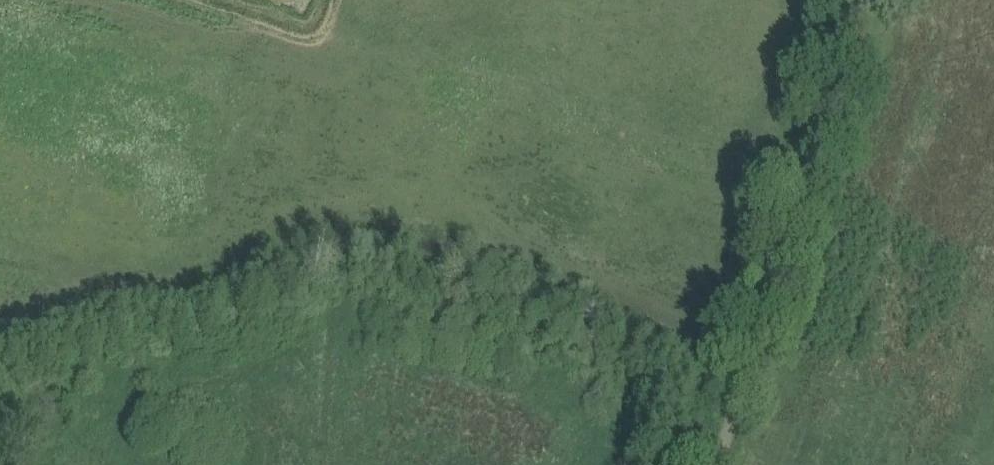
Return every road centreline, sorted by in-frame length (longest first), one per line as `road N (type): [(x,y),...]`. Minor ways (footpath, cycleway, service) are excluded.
road 1 (unclassified): [(718,464),(860,0)]

